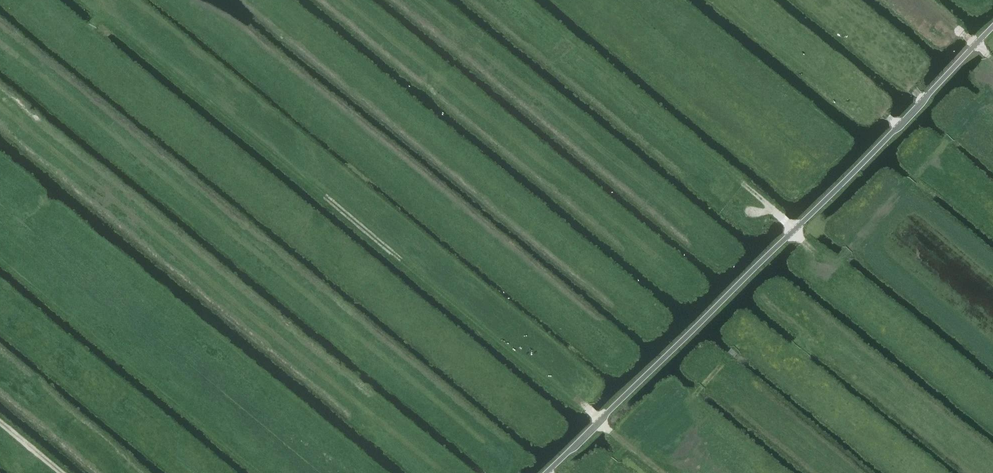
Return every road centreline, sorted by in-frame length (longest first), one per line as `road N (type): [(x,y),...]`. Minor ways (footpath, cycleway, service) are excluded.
road 1 (track): [(598,423),(114,23),(102,0)]
road 2 (unclassified): [(547,472),(992,28)]
road 3 (track): [(992,87),(832,268),(762,199)]
road 4 (track): [(624,444),(677,409),(737,347)]

